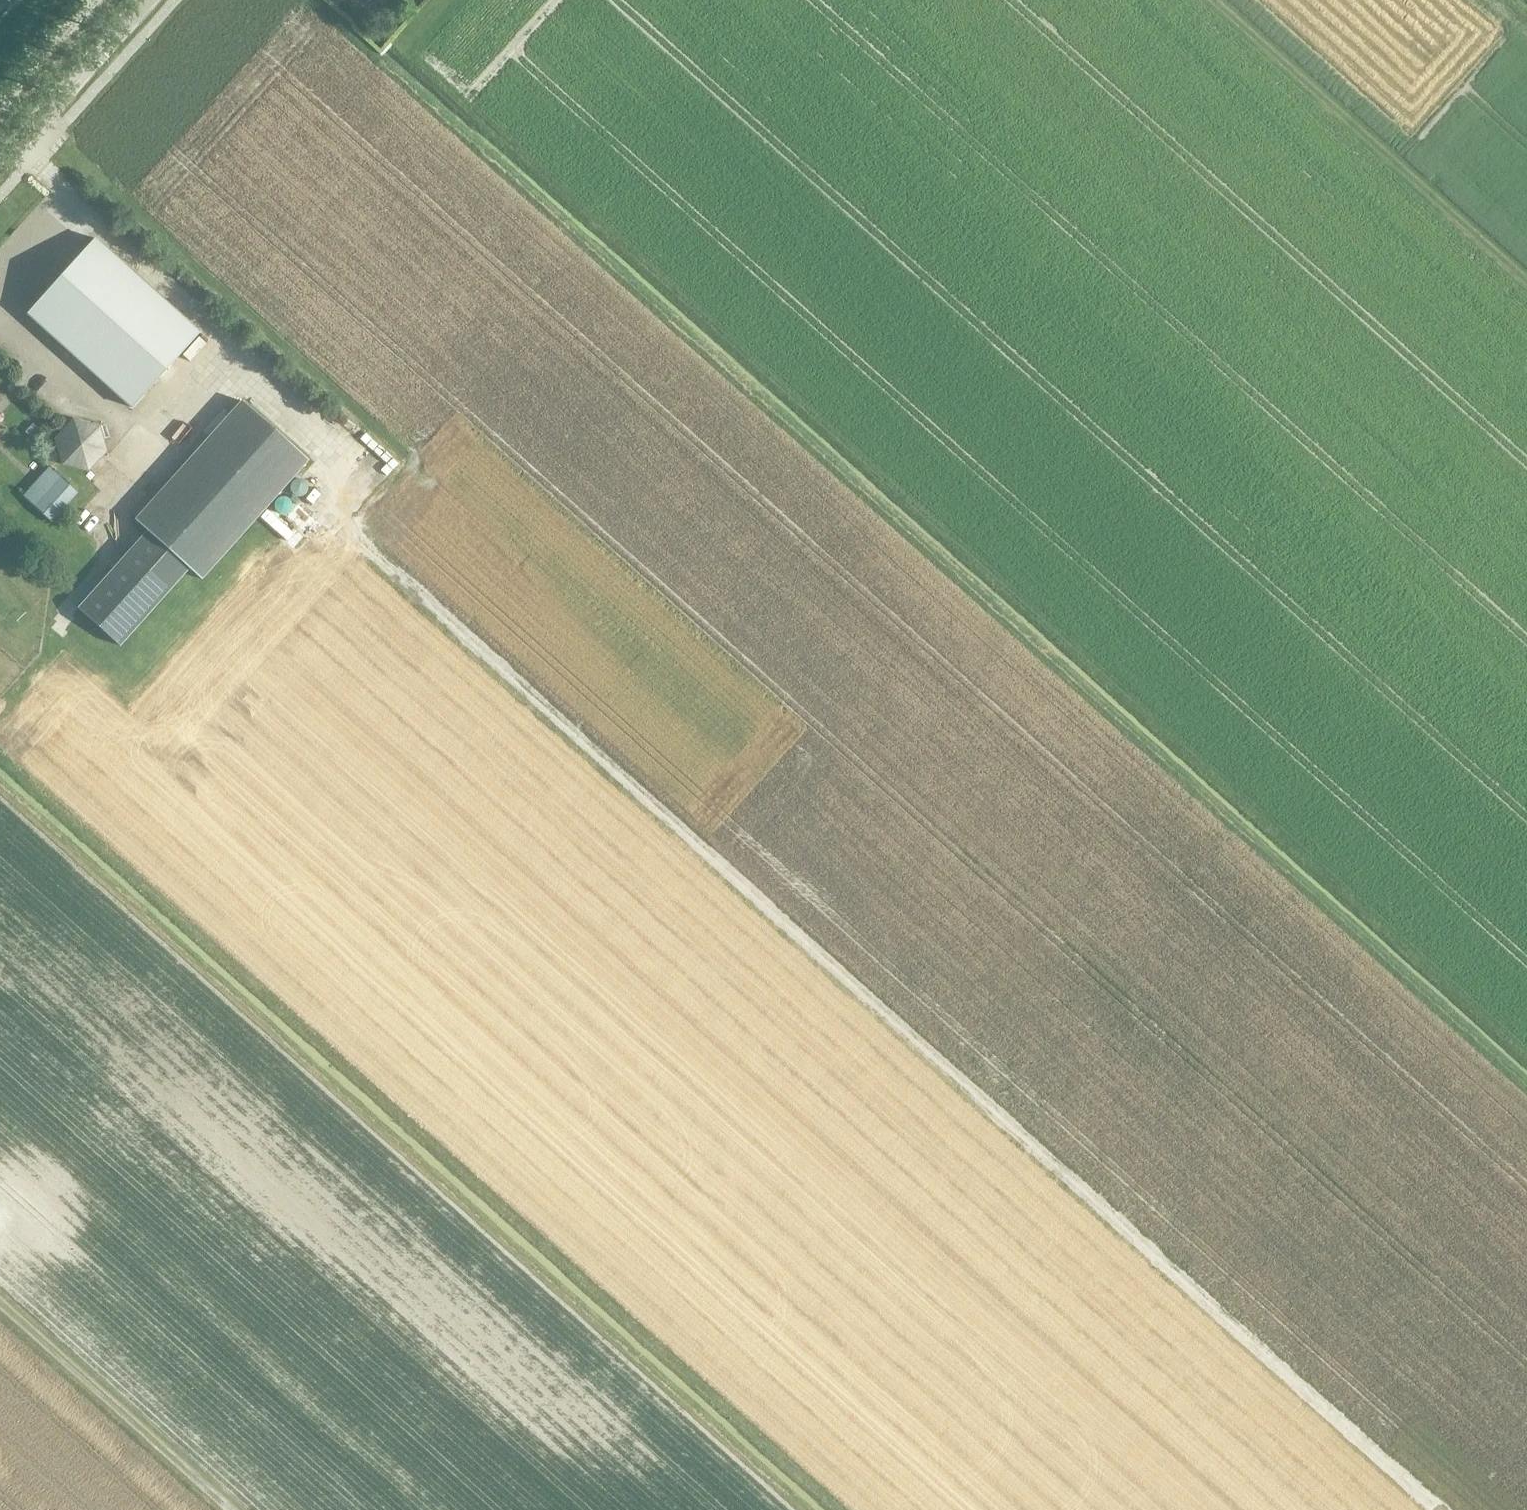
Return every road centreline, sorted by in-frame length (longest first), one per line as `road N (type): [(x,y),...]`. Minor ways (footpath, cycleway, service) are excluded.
road 1 (tertiary): [(0,168),(151,0)]

